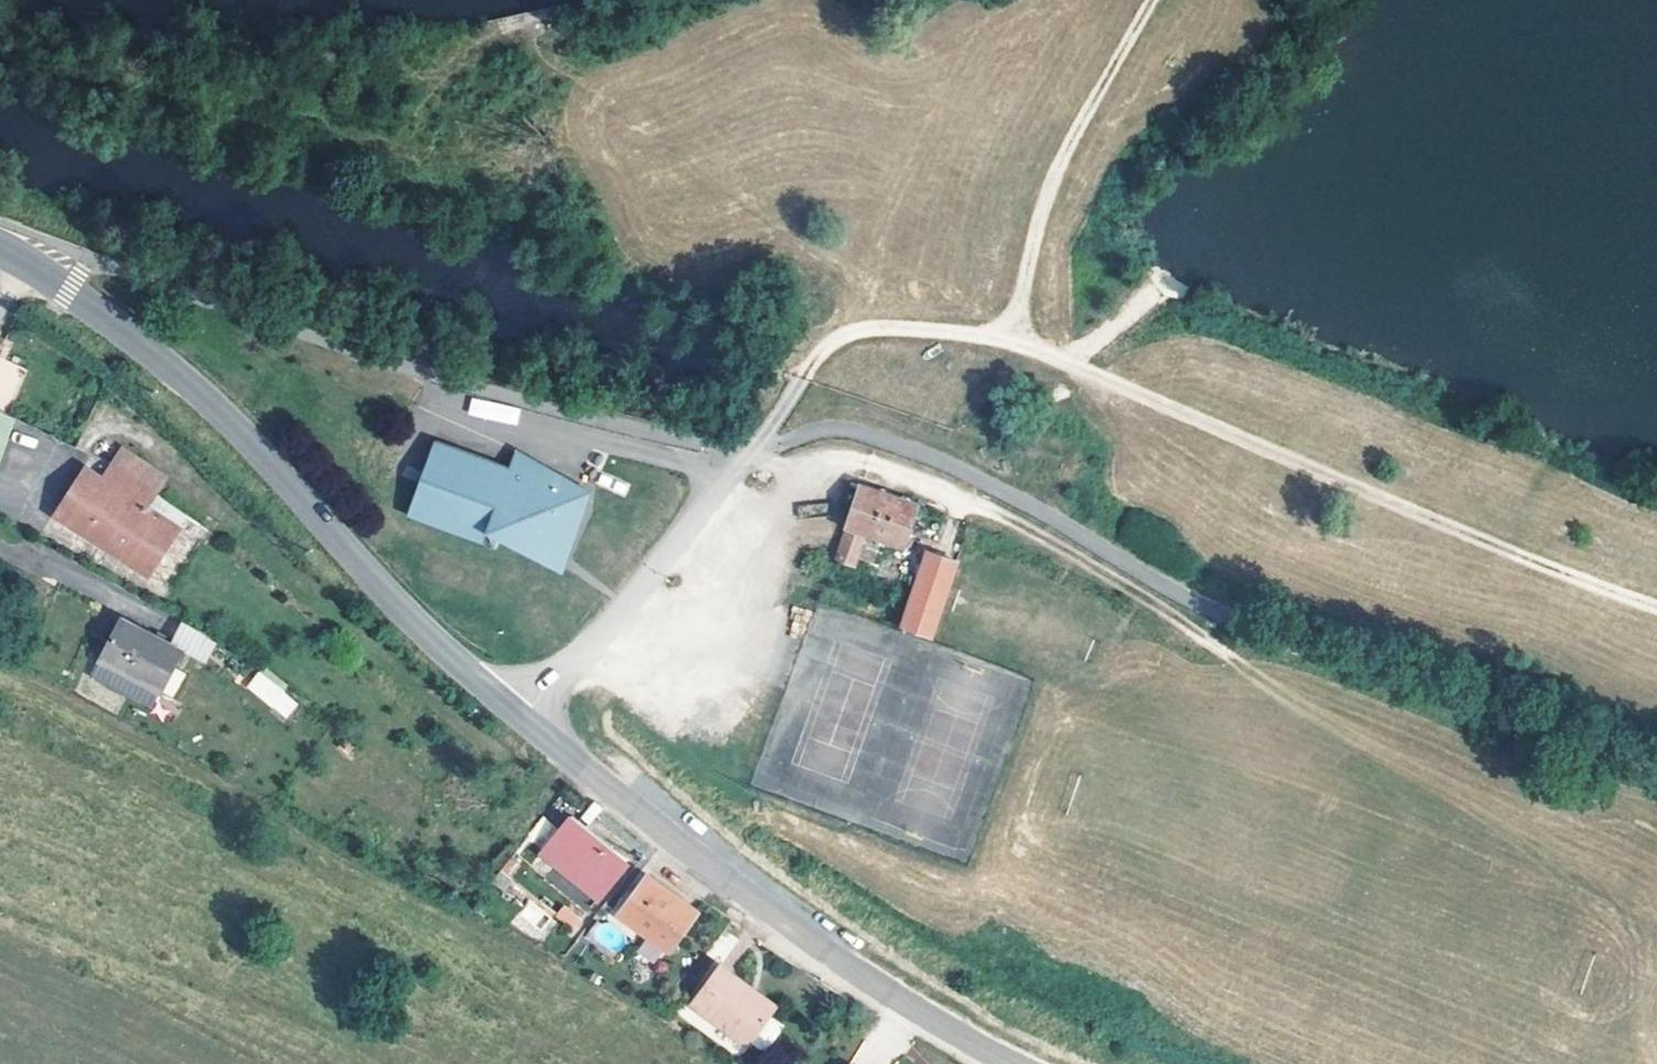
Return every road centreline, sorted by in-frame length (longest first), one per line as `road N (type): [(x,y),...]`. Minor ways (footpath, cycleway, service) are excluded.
road 1 (secondary): [(1017,1063),(934,1022),(788,926),(520,721),(192,386),(63,281)]
road 2 (track): [(1013,337),(1372,495),(1656,604)]
road 3 (track): [(742,451),(796,465),(835,450),(917,472),(1131,585),(1235,658)]
road 4 (track): [(1013,337),(872,327),(833,337),(760,438),(742,451)]
road 5 (track): [(1159,0),(1093,108),(1036,236)]

